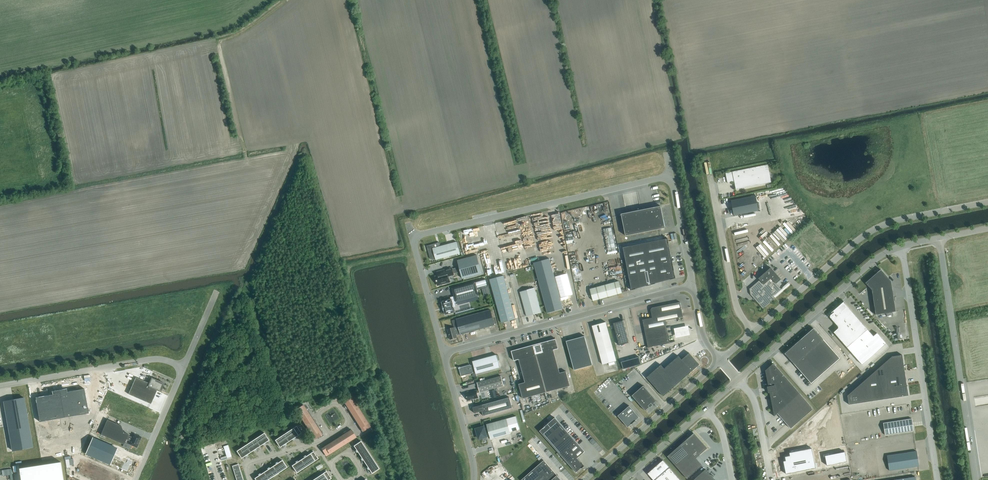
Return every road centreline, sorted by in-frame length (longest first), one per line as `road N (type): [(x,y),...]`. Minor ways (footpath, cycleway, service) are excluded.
road 1 (unclassified): [(754,330),(862,236),(987,202)]
road 2 (unclassified): [(672,175),(410,237)]
road 3 (unclassified): [(443,353),(695,283)]
road 4 (unclassified): [(939,237),(976,479)]
road 5 (unclassified): [(937,479),(902,246)]
road 6 (unclassified): [(902,246),(875,259),(738,381)]
road 7 (unclassified): [(182,370),(161,360),(0,387)]
road 8 (track): [(243,147),(220,43),(284,0)]
road 9 (unclassified): [(584,479),(720,361)]
road 10 (unclassified): [(754,330),(735,301),(707,162)]
road 11 (unclassified): [(475,479),(443,353)]
road 12 (unclassified): [(443,353),(410,237)]

